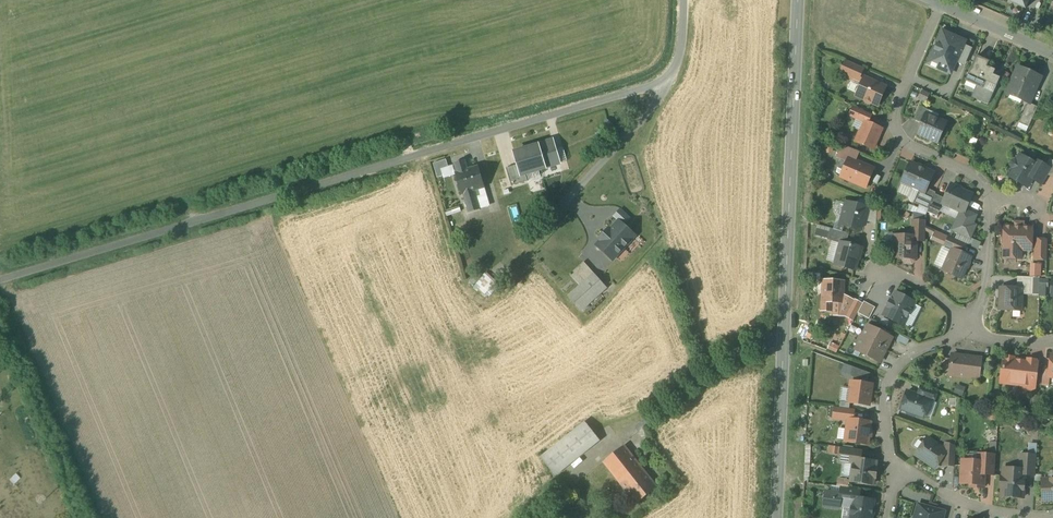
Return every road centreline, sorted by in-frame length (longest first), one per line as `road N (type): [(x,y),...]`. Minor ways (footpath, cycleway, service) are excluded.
road 1 (unclassified): [(685,0),(680,53),(654,82),(0,275)]
road 2 (tertiary): [(776,517),(798,0)]
road 3 (residential): [(992,202),(980,178),(910,144),(899,129),(897,109),(942,4)]
road 4 (residential): [(892,464),(885,407),(891,377),(914,353),(967,324)]
road 5 (residential): [(892,464),(969,506),(1015,517)]
road 6 (residential): [(967,324),(987,284),(992,202)]
road 7 (residential): [(1052,53),(942,4)]

